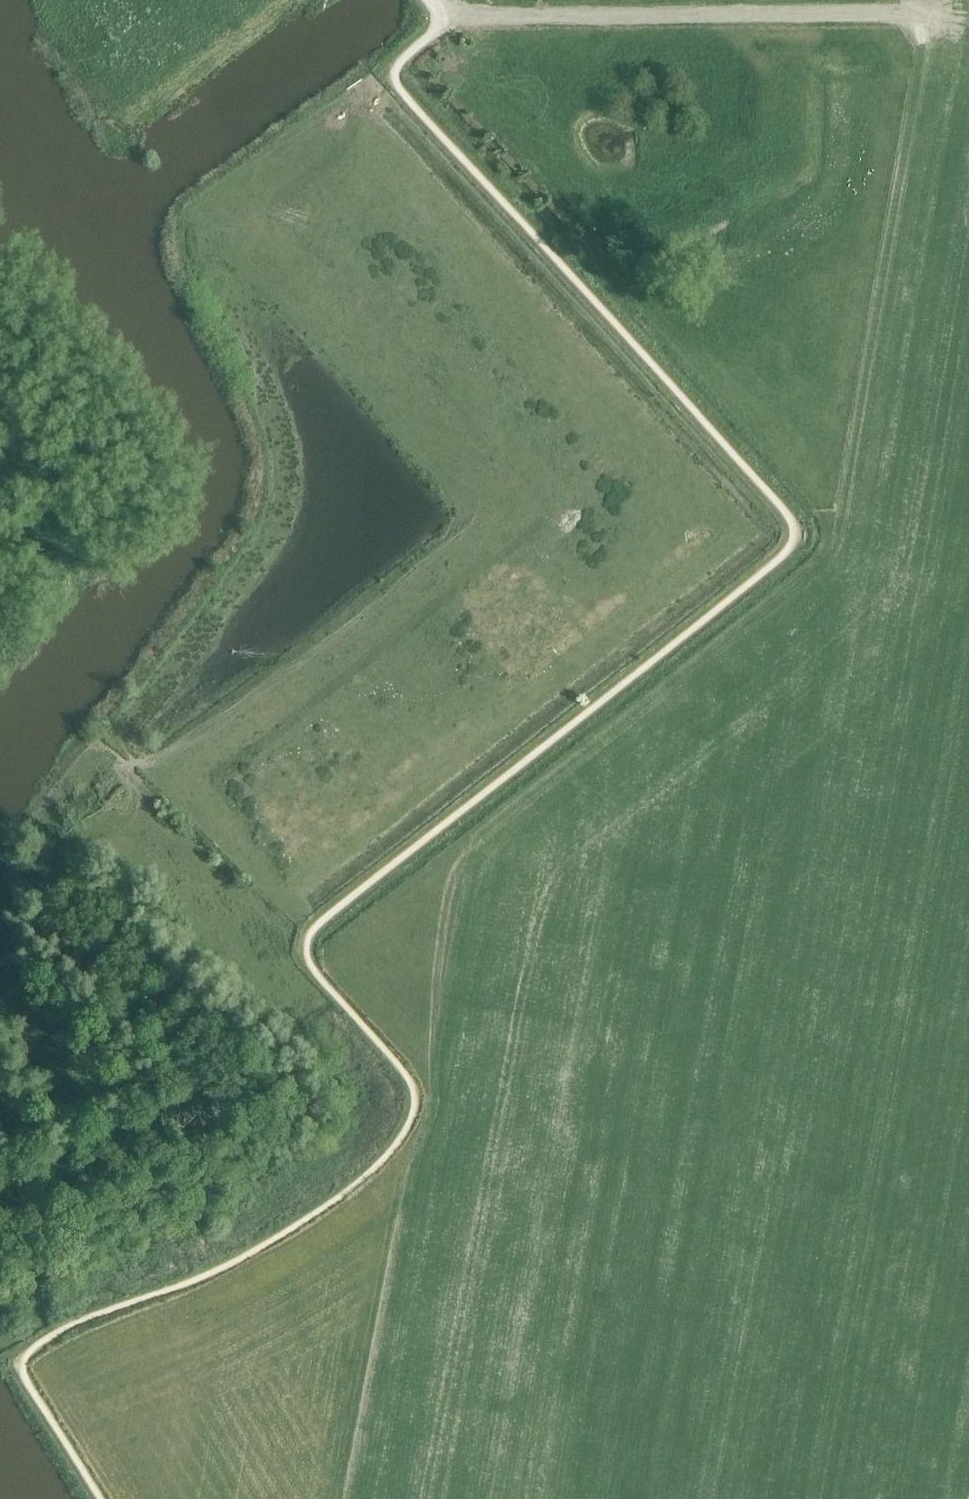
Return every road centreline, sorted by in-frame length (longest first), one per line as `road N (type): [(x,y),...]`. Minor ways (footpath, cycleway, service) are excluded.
road 1 (track): [(915,12),(441,15)]

